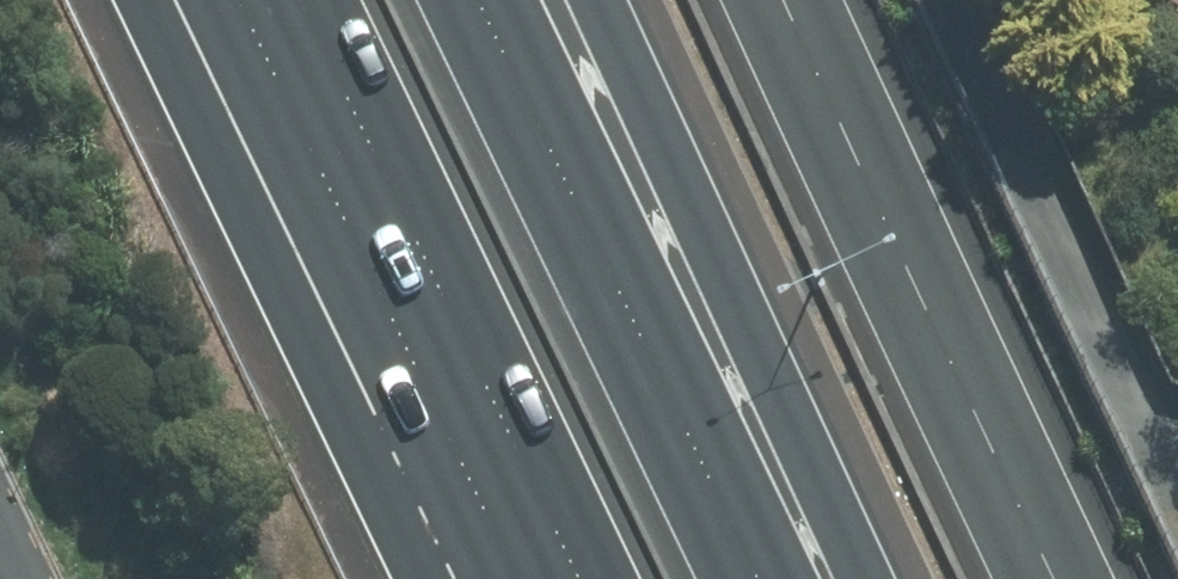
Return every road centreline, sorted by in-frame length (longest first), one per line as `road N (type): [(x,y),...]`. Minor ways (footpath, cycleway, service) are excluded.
road 1 (motorway): [(479,0),(759,578)]
road 2 (motorway): [(580,578),(302,0)]
road 3 (motorway): [(601,0),(864,578)]

